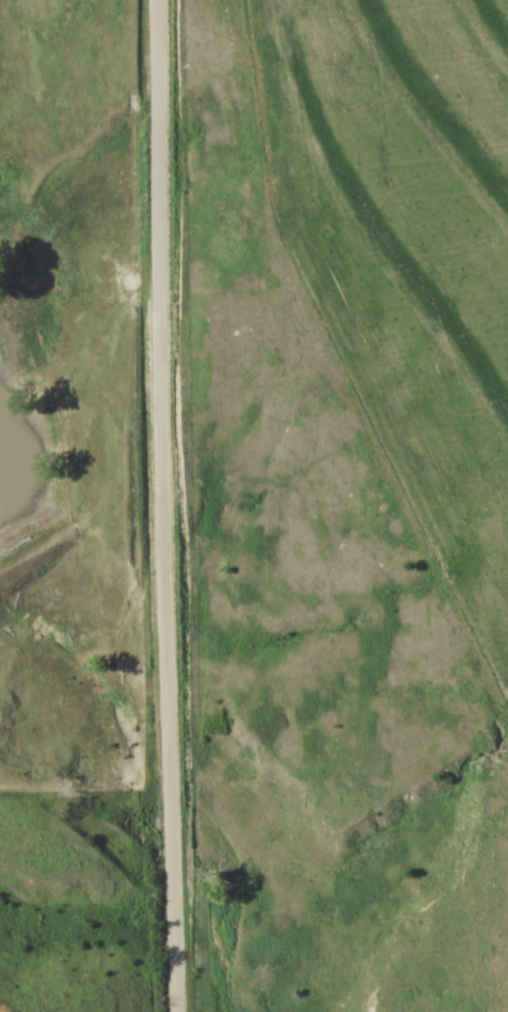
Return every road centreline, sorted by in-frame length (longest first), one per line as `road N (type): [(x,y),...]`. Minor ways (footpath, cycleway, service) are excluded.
road 1 (residential): [(179,1011),(162,0)]

